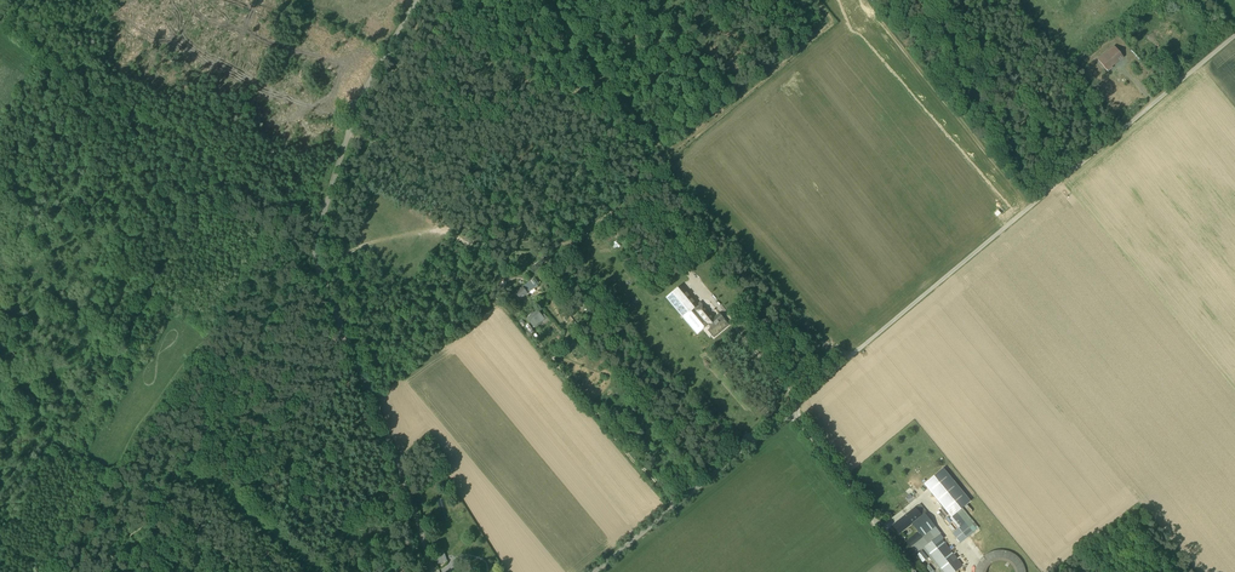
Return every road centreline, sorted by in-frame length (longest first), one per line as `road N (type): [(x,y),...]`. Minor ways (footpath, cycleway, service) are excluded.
road 1 (unclassified): [(435,571),(314,257),(313,234),(350,113),(417,0)]
road 2 (unclassified): [(793,409),(1234,33)]
road 3 (unclassified): [(917,571),(793,409)]
road 4 (unclassified): [(677,505),(552,360)]
road 5 (track): [(316,571),(181,457)]
road 6 (unclassified): [(677,505),(793,409)]

